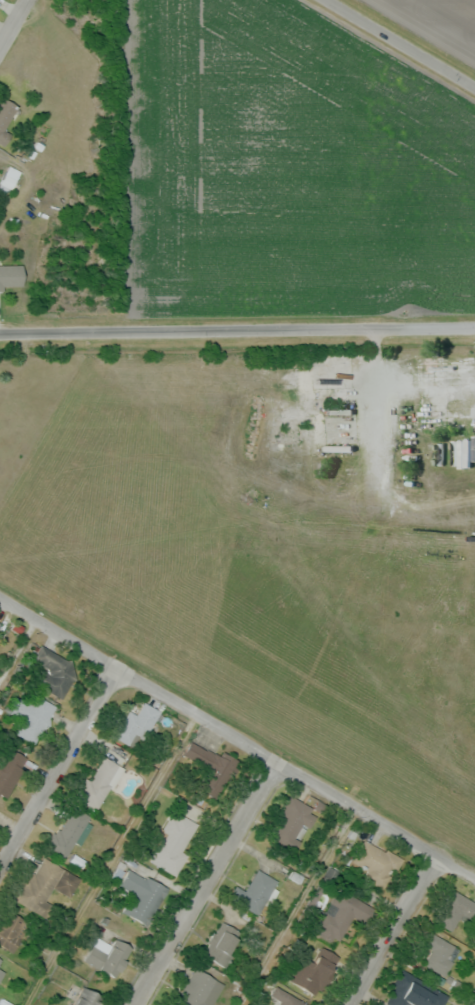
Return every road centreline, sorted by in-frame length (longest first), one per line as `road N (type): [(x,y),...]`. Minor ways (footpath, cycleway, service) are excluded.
road 1 (residential): [(0,598),(440,855)]
road 2 (residential): [(474,329),(0,332)]
road 3 (residential): [(280,763),(135,1004)]
road 4 (residential): [(0,876),(123,670)]
road 5 (residential): [(440,855),(348,1004)]
road 6 (tertiary): [(474,88),(324,0)]

